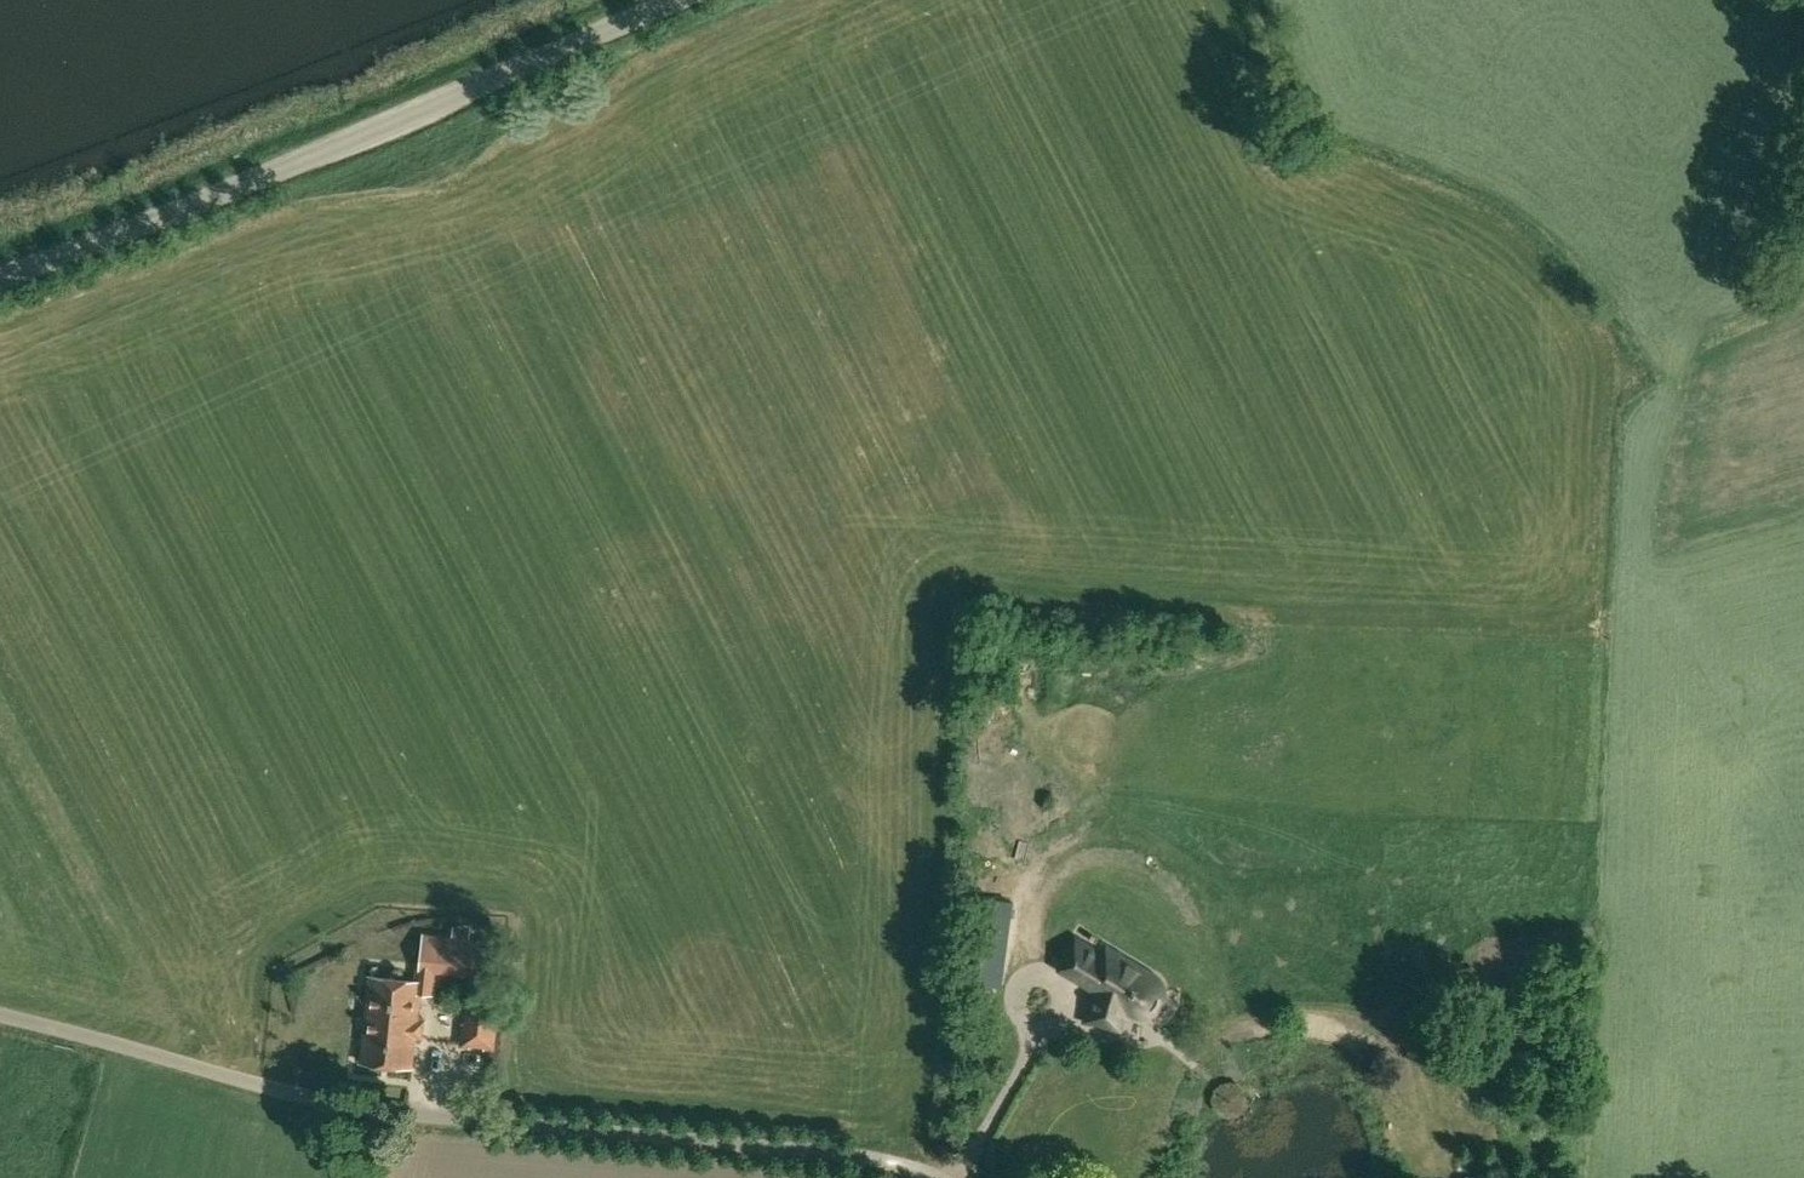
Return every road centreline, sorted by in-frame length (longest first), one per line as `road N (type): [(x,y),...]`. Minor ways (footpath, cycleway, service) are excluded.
road 1 (unclassified): [(947,1177),(850,1154),(335,1101),(0,1013)]
road 2 (unclassified): [(682,0),(0,278)]

